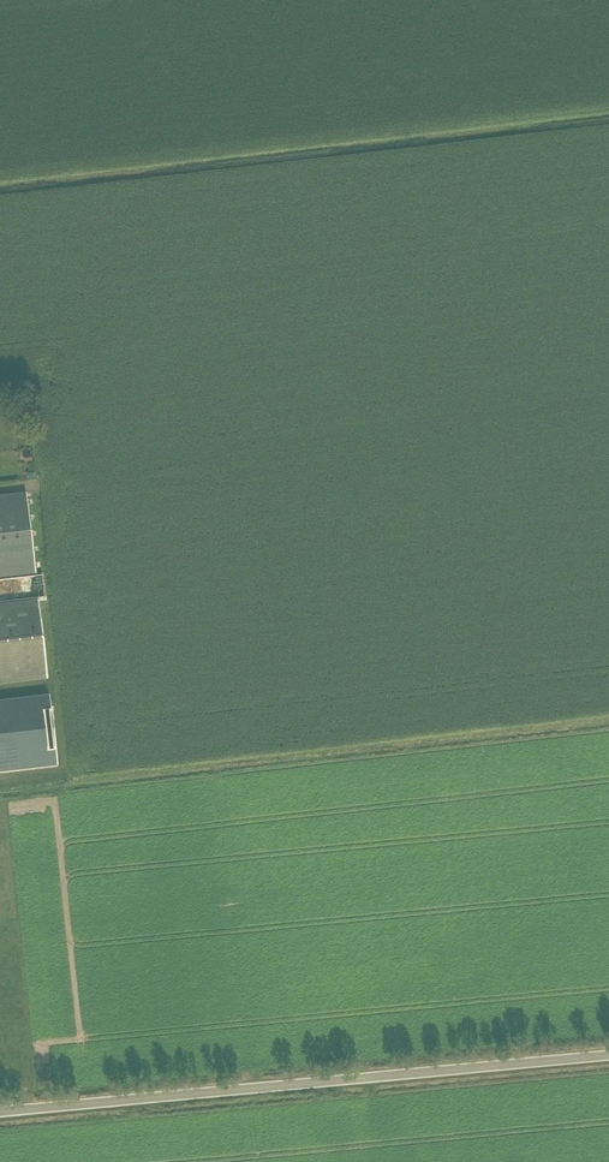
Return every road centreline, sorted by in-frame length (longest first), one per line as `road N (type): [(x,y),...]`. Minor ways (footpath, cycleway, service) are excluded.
road 1 (track): [(608,111),(0,182)]
road 2 (unclassified): [(0,1114),(608,1059)]

